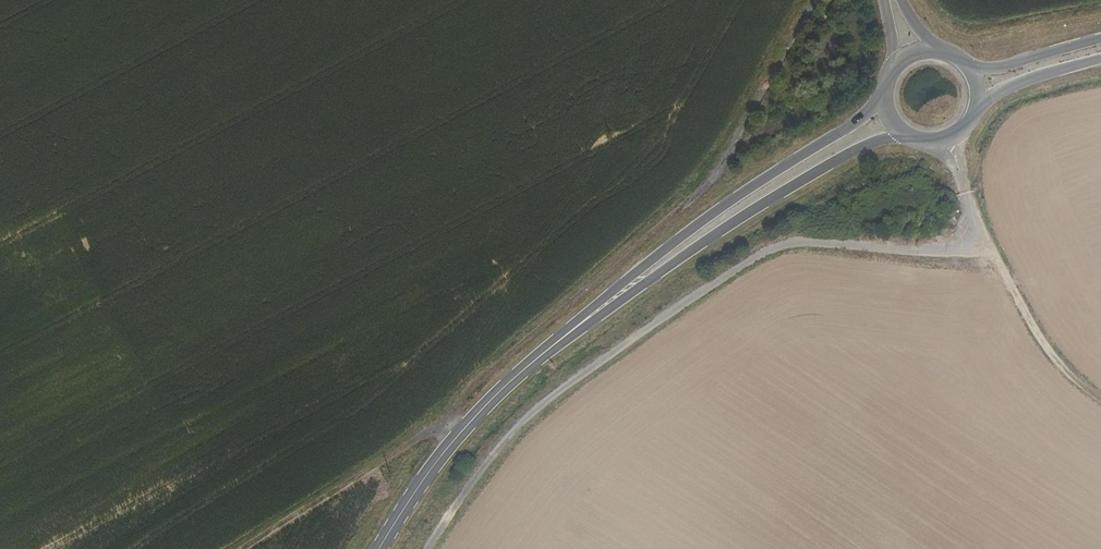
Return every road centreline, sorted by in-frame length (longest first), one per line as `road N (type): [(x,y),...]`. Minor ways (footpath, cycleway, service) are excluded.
road 1 (track): [(960,170),(971,214),(954,246),(921,253),(802,240),(771,247),(536,410),(468,486),(429,548)]
road 2 (tertiary): [(883,90),(857,122),(647,265),(554,347)]
road 3 (tertiary): [(554,347),(849,154),(908,141)]
road 4 (track): [(442,457),(449,425),(472,389),(698,195)]
road 5 (tertiary): [(554,347),(463,431),(379,548)]
road 6 (track): [(971,214),(1061,366),(1100,399)]
road 7 (tertiary): [(970,124),(1017,84),(1100,58)]
road 8 (tertiary): [(1100,40),(995,68),(960,61)]

